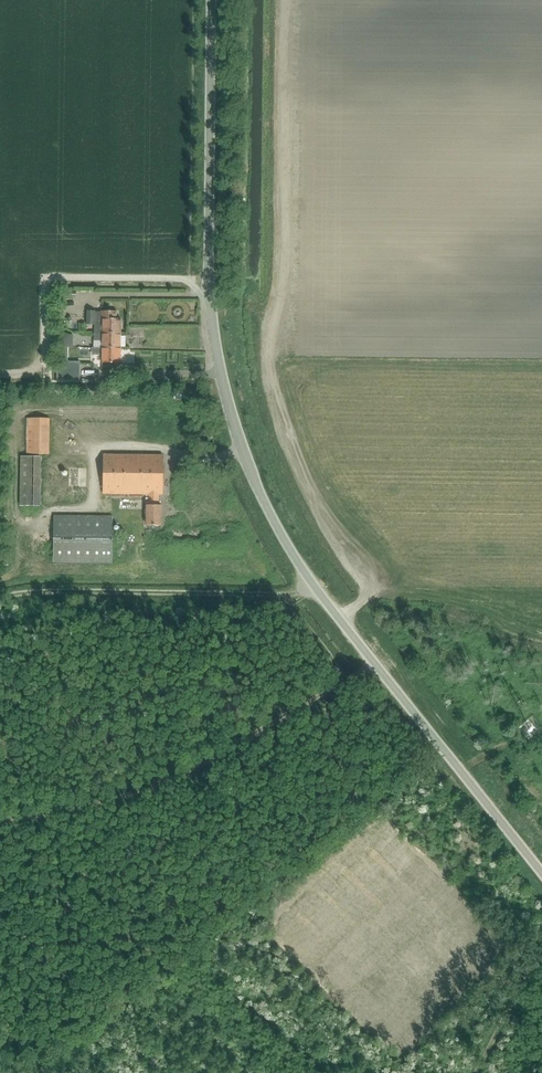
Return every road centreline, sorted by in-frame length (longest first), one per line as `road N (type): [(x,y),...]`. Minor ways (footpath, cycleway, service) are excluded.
road 1 (unclassified): [(541,873),(312,583),(246,459),(219,365),(209,288),(211,0)]
road 2 (track): [(373,662),(172,778),(89,806),(0,820)]
road 3 (track): [(312,583),(288,593),(0,597)]
road 4 (track): [(475,1072),(541,953)]

